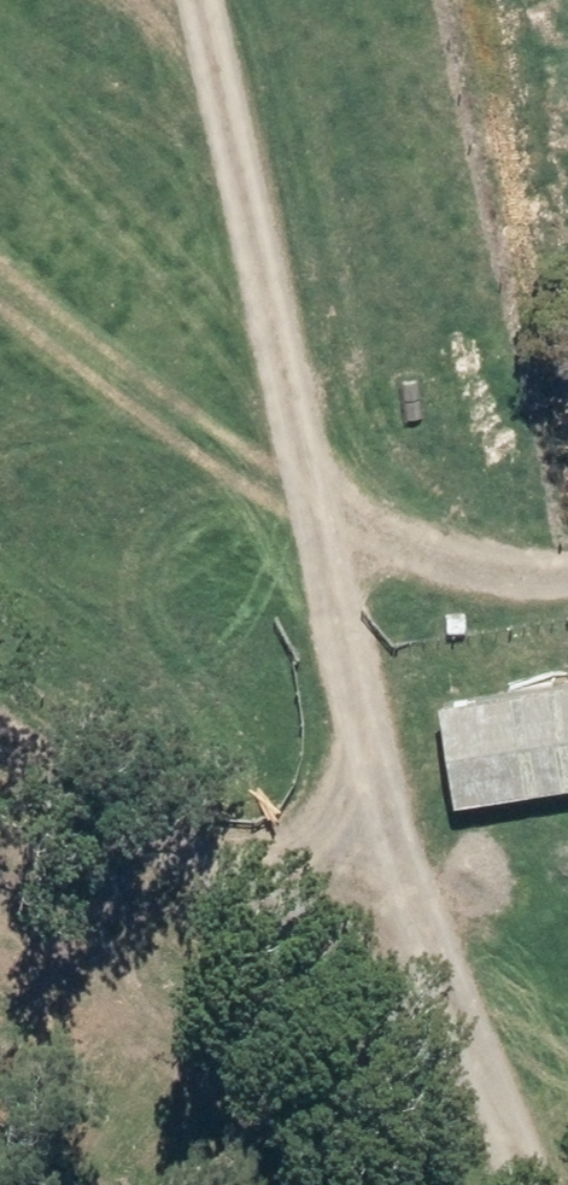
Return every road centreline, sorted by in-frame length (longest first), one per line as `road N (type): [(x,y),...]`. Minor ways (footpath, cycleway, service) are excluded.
road 1 (track): [(356,953),(378,816),(202,0)]
road 2 (track): [(0,722),(356,953),(526,1184)]
road 3 (track): [(315,523),(549,573),(567,567)]

